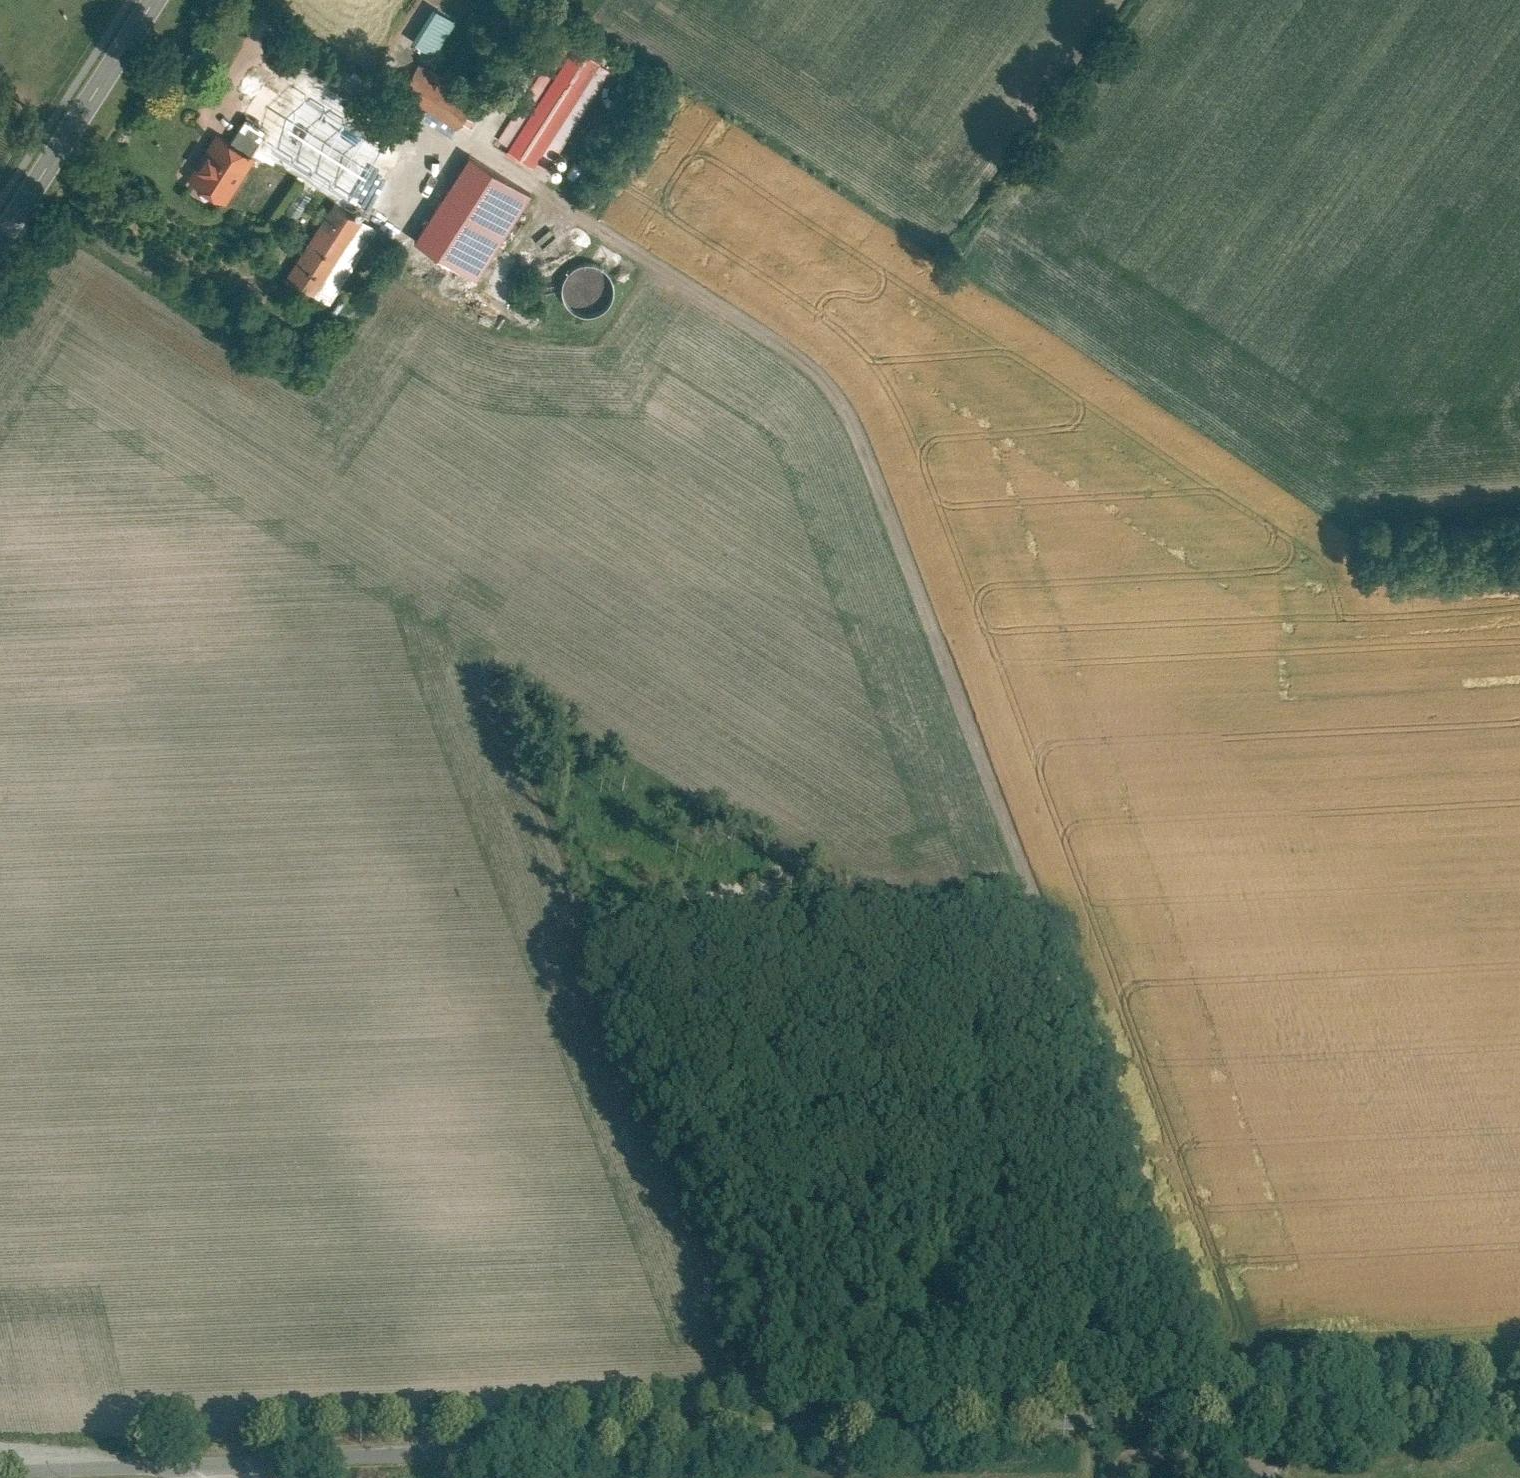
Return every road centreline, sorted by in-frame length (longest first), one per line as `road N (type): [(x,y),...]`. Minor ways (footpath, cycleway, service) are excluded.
road 1 (track): [(200,0),(460,145),(476,145),(838,383),(1224,1411)]
road 2 (unclassified): [(1224,1411),(408,1450)]
road 3 (unclassified): [(408,1450),(0,1473)]
road 4 (unclassified): [(1519,1399),(1224,1411)]
road 5 (tertiary): [(154,0),(0,243)]

